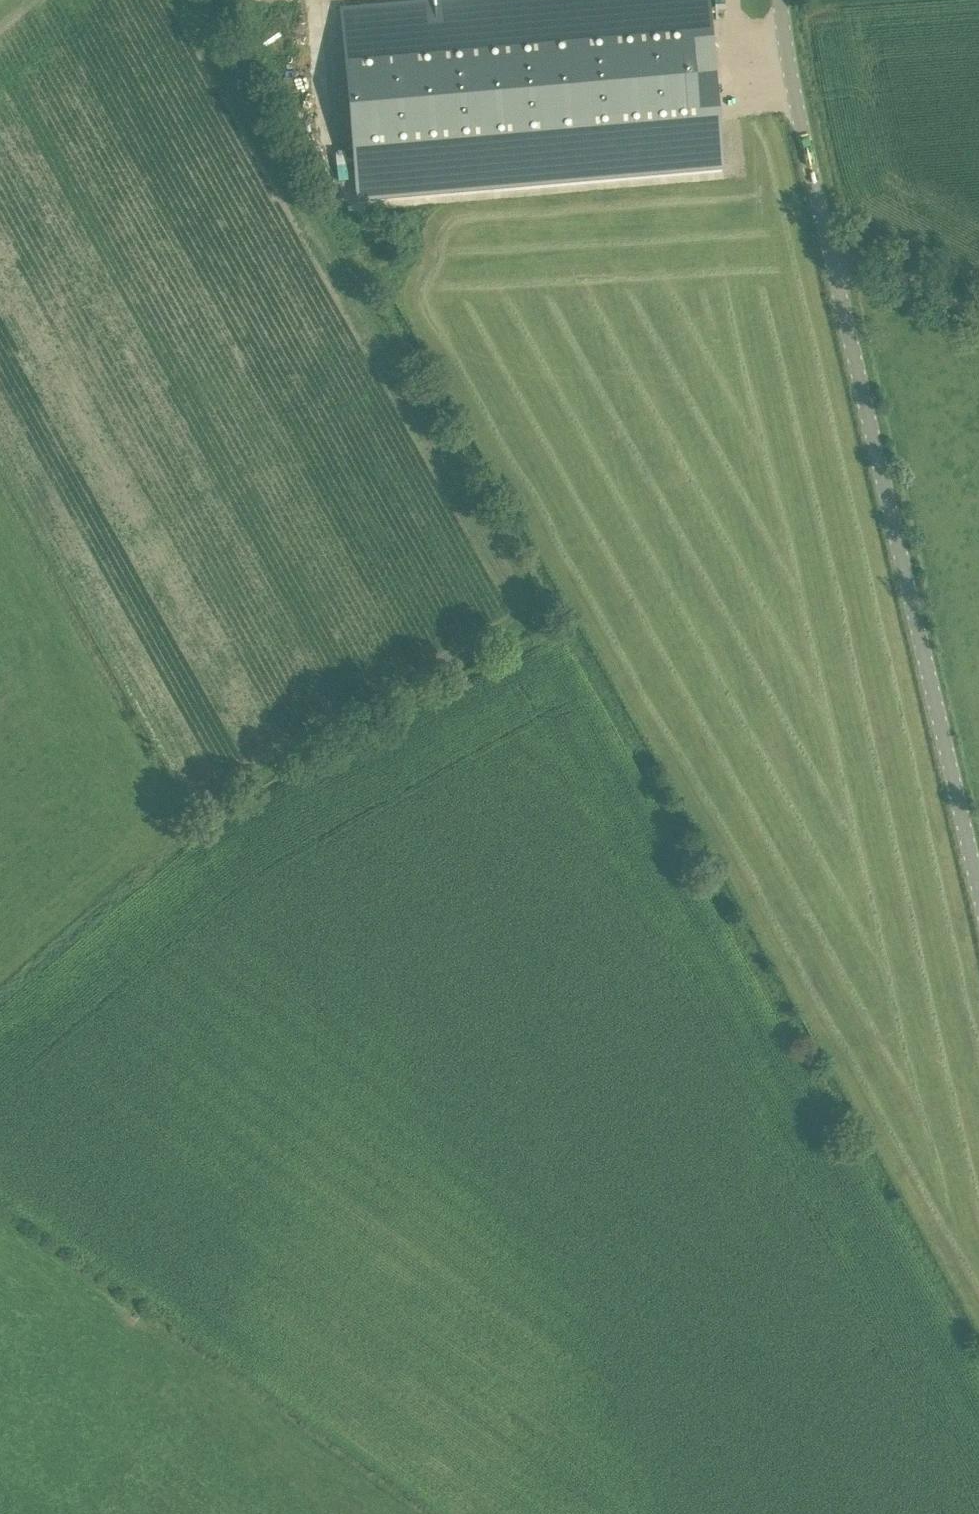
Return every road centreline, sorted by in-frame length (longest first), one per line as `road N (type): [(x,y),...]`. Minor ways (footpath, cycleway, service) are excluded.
road 1 (unclassified): [(978,894),(833,257)]
road 2 (unclassified): [(833,257),(779,0)]
road 3 (unclassified): [(978,321),(899,279),(833,257)]

